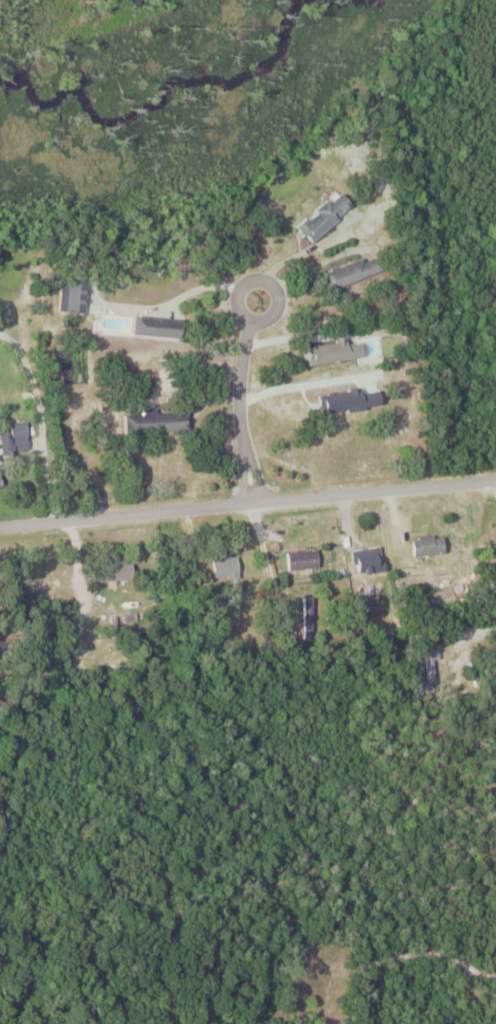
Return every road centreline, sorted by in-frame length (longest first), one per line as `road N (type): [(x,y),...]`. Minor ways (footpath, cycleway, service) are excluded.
road 1 (residential): [(0,527),(495,481)]
road 2 (residential): [(495,552),(464,625),(470,678),(495,699)]
road 3 (residential): [(247,461),(239,394),(250,320)]
road 4 (residential): [(250,320),(266,318),(276,303),(265,279),(248,280),(238,292),(250,320)]

